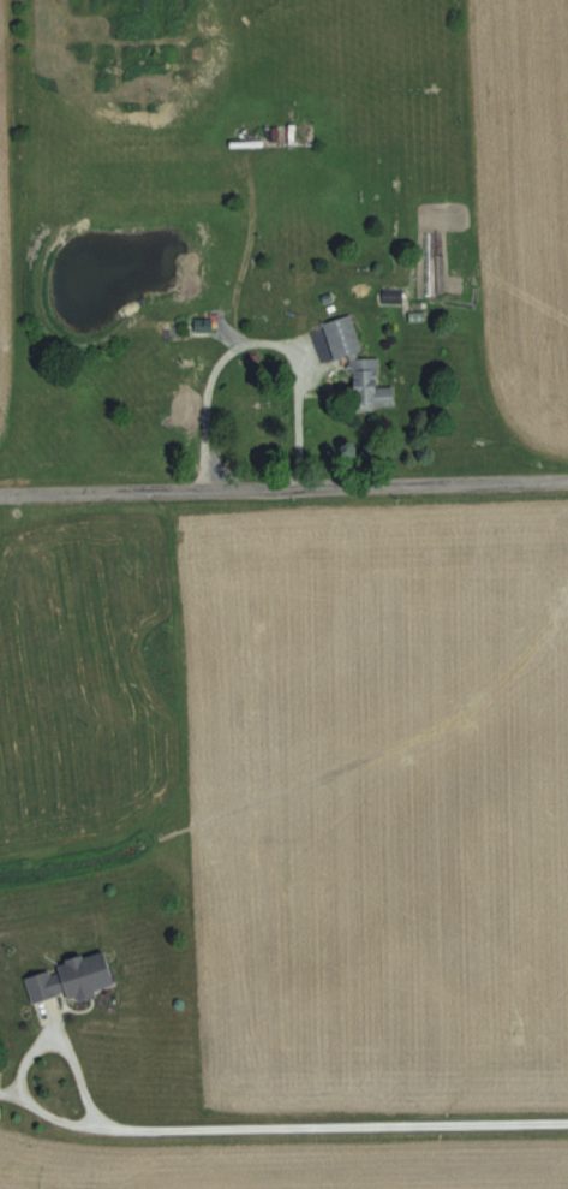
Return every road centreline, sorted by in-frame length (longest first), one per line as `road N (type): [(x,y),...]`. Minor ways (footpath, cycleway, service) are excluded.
road 1 (residential): [(0,495),(567,484)]
road 2 (residential): [(567,1124),(124,1132),(65,1125)]

